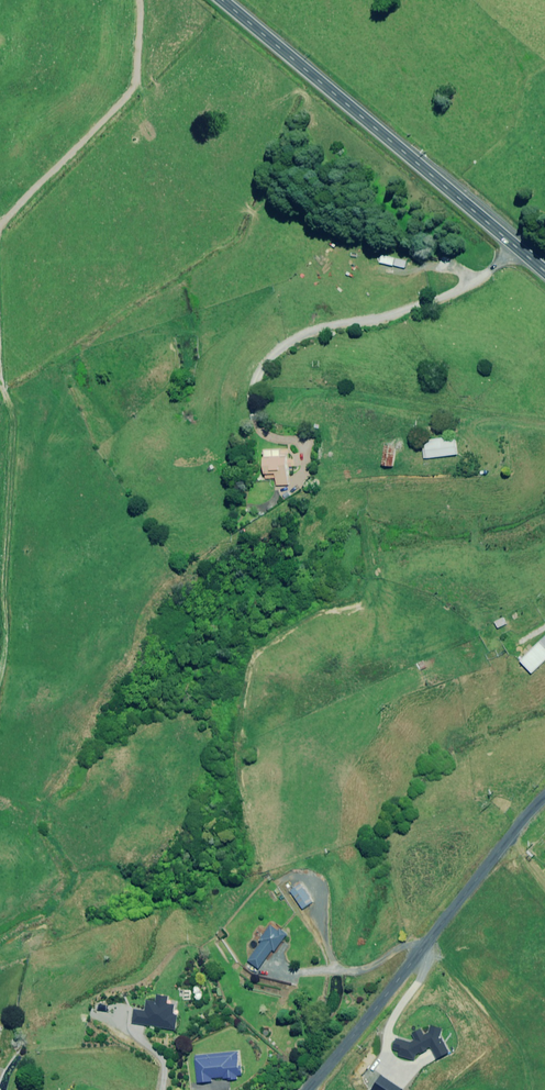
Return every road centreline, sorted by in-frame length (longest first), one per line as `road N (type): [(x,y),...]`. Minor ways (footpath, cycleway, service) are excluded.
road 1 (trunk): [(544,268),(223,0)]
road 2 (residential): [(307,1089),(544,796)]
road 3 (track): [(0,373),(14,428),(0,676)]
road 4 (track): [(139,0),(132,90),(0,227)]

